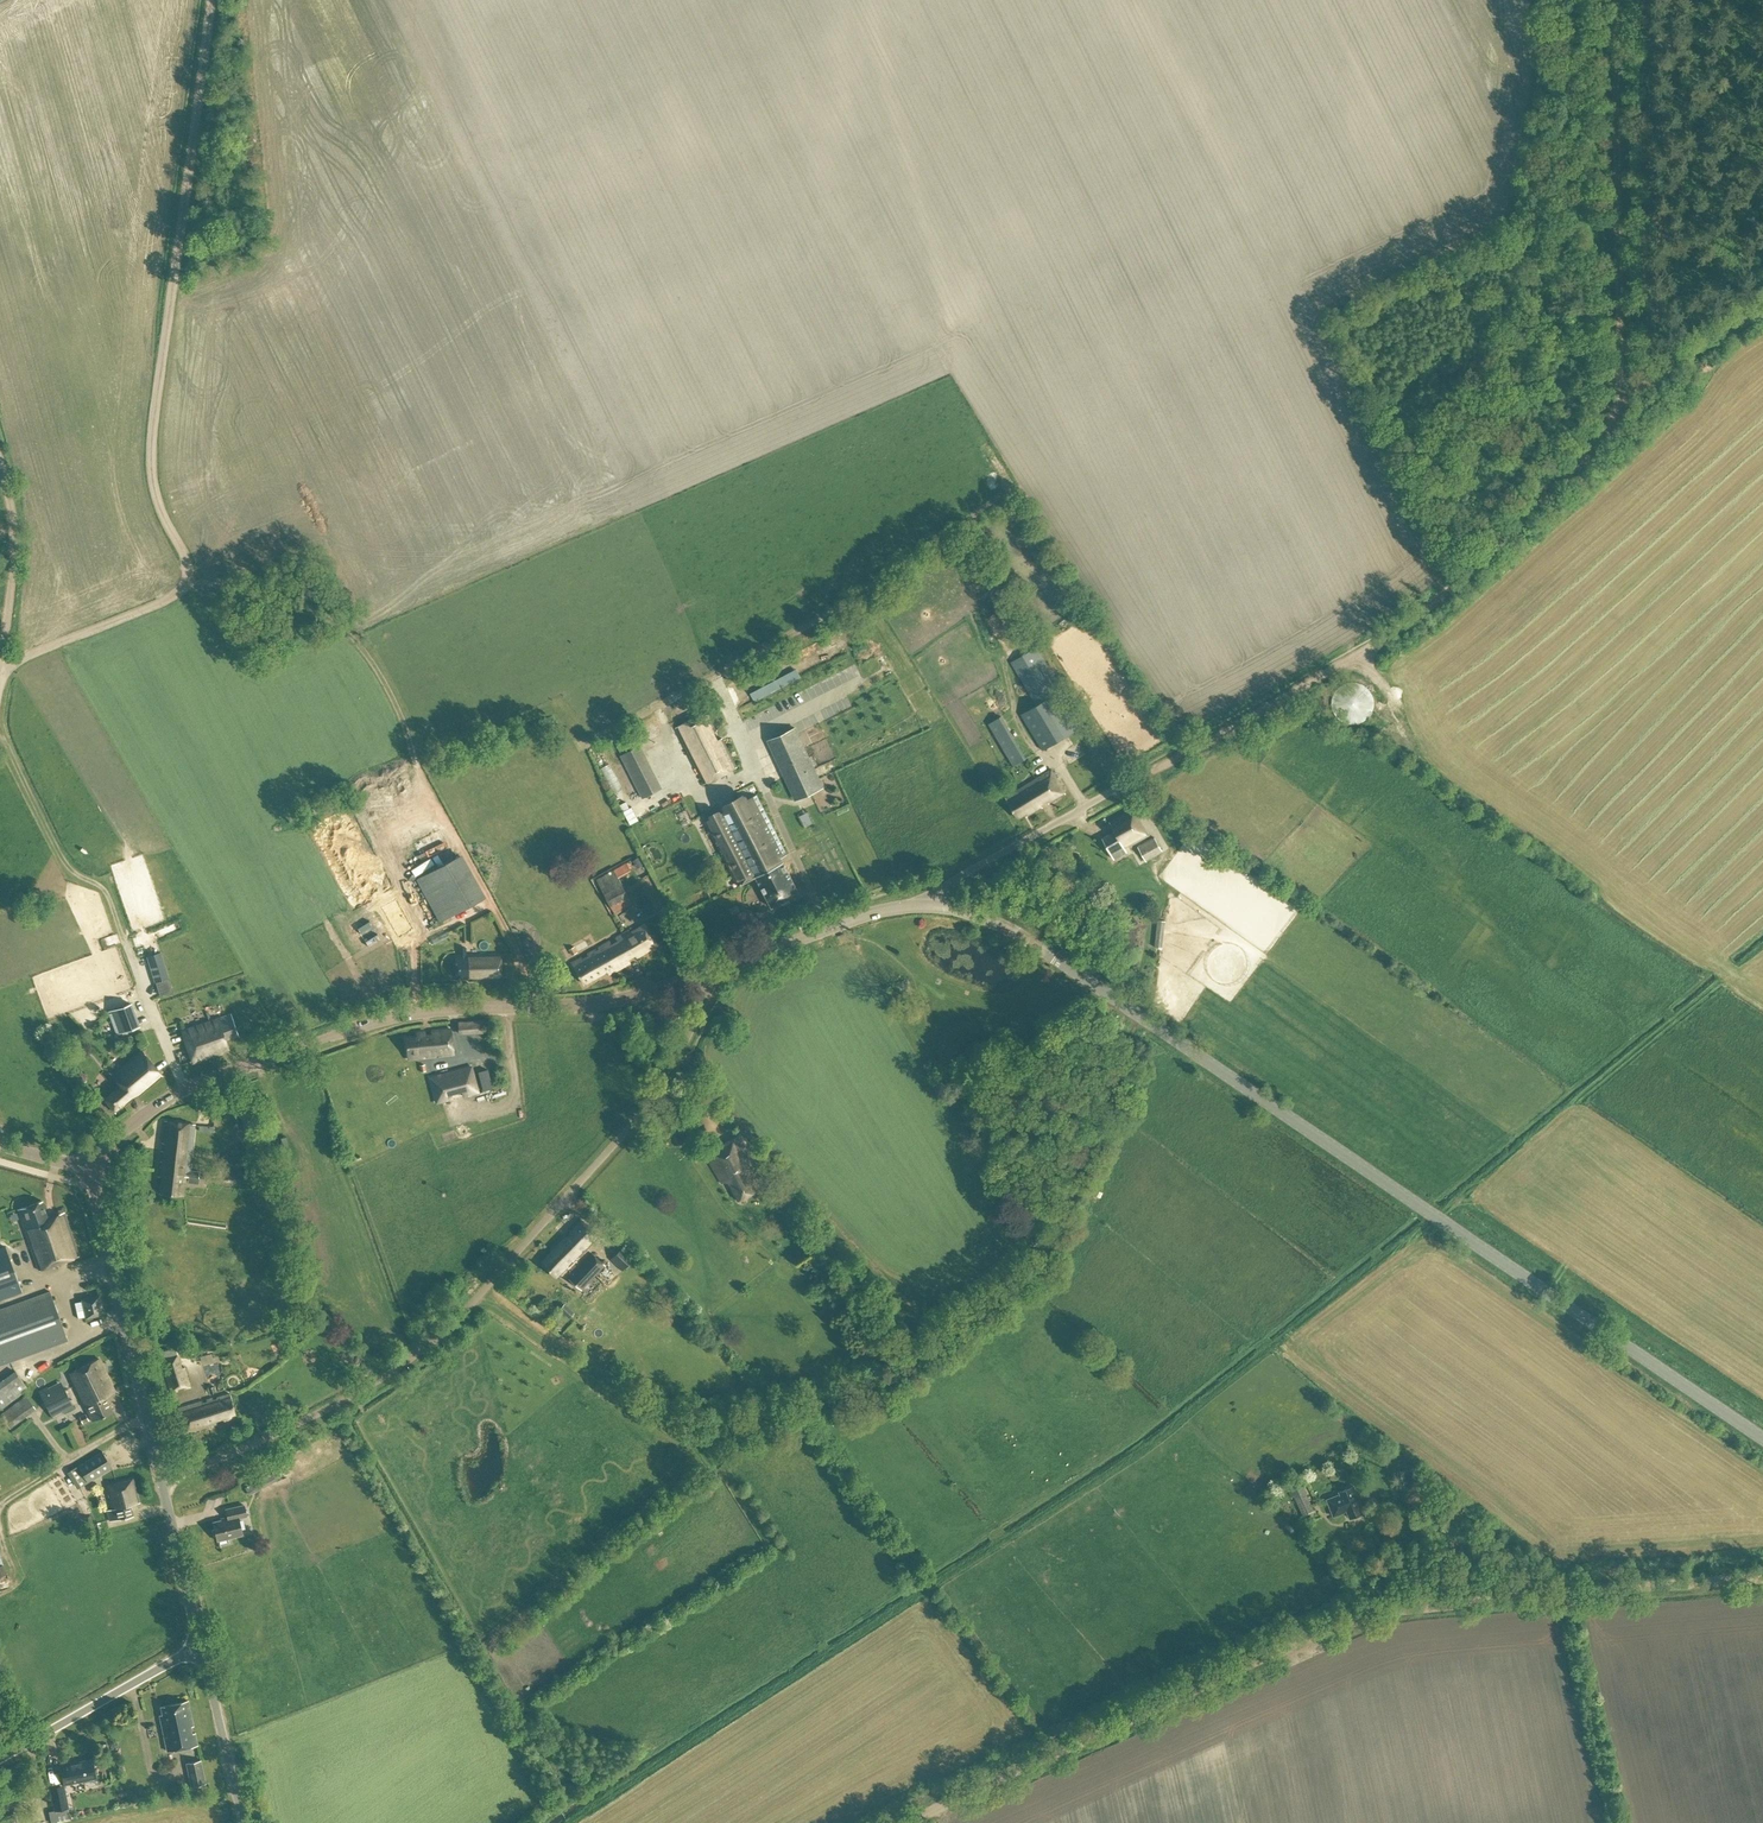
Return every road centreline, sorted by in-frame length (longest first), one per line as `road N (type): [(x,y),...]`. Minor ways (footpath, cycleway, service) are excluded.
road 1 (track): [(567,1822),(1150,1442),(1436,1218),(1762,943)]
road 2 (track): [(0,464),(13,551),(1,668),(182,588),(186,561),(160,512),(153,430),(211,0)]
road 3 (tertiary): [(1762,1438),(1029,941),(976,914),(938,906)]
road 4 (track): [(903,1822),(1353,1620),(1762,1577)]
road 5 (track): [(1354,657),(1458,586),(1590,455),(1614,417),(1621,387),(1615,0)]
road 6 (residential): [(162,1484),(353,1395),(456,1321),(643,1111),(693,1026),(708,974)]
road 7 (track): [(1458,586),(1327,322),(1333,309),(1501,227),(1513,213),(1531,81),(1532,0)]
road 8 (tertiary): [(88,1165),(184,1089),(353,1028),(436,1009),(597,1003),(708,974)]
road 9 (track): [(188,577),(322,615),(364,646),(418,774),(530,975),(537,1007)]
road 10 (track): [(1049,1246),(1027,1273),(898,1374),(692,1433)]
road 11 (track): [(0,729),(67,867),(105,889),(184,1089)]
road 12 (unclassified): [(162,1484),(88,1165)]
road 13 (track): [(1121,787),(1354,657)]
road 14 (track): [(692,1433),(664,1425),(482,1292)]
road 15 (track): [(434,802),(388,827),(386,842),(427,933),(415,952),(415,1012)]
road 16 (track): [(1137,1013),(1049,1246)]
road 17 (tertiary): [(708,974),(866,915),(938,906)]
road 18 (unclassified): [(0,1760),(201,1646)]
road 19 (residential): [(938,906),(956,879),(1121,787)]
road 20 (unclassified): [(201,1646),(243,1822)]
road 21 (track): [(1618,402),(1762,305)]
road 22 (unclassified): [(201,1646),(162,1484)]
road 23 (track): [(0,1503),(67,1461),(37,1419)]

